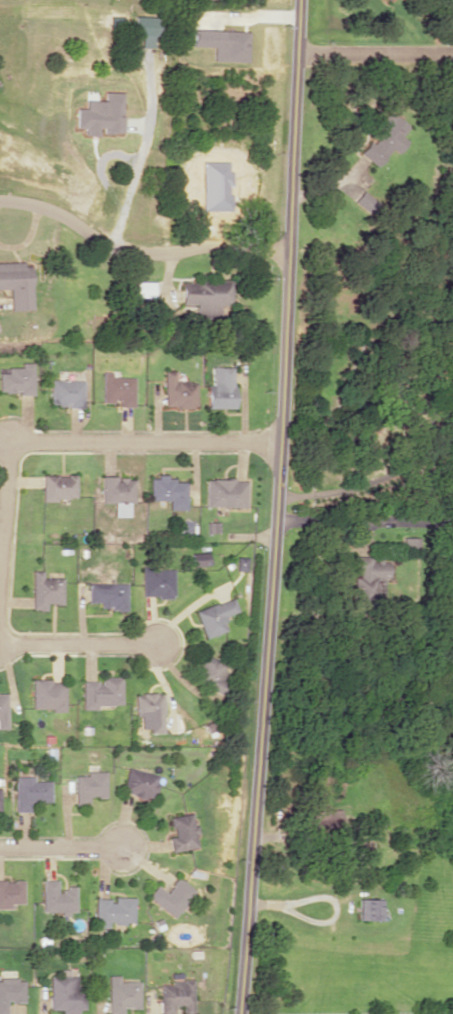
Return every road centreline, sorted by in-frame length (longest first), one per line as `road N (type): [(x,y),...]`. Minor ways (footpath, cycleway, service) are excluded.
road 1 (tertiary): [(297,0),(281,439),(238,1013)]
road 2 (residential): [(281,439),(8,439),(0,536)]
road 3 (residential): [(287,254),(217,245),(133,255),(43,207),(0,203)]
road 4 (residential): [(294,54),(452,54)]
road 5 (residential): [(0,645),(157,646)]
road 6 (residential): [(0,848),(127,848)]

